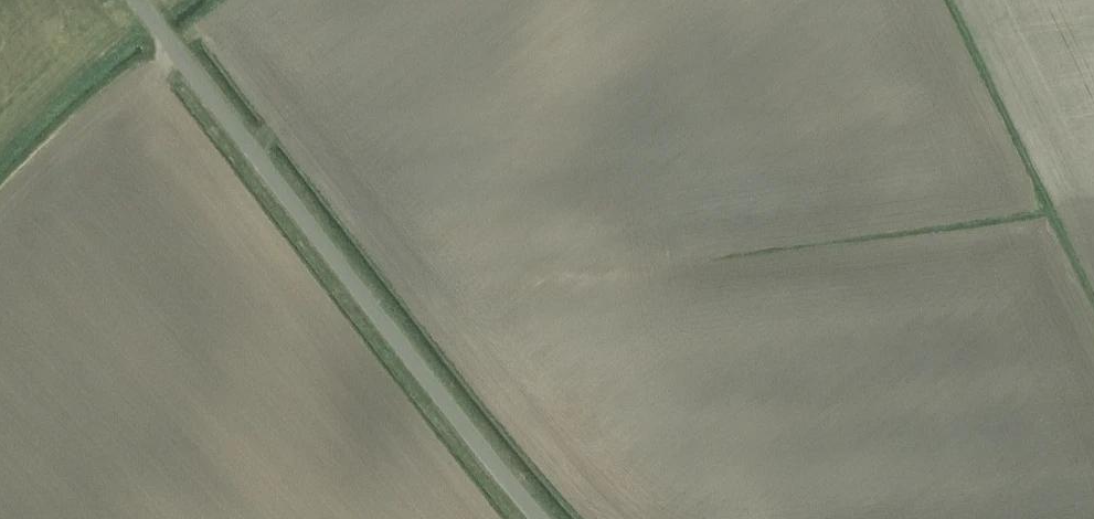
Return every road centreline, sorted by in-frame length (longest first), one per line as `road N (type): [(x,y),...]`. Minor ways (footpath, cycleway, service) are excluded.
road 1 (unclassified): [(555,518),(133,0)]

